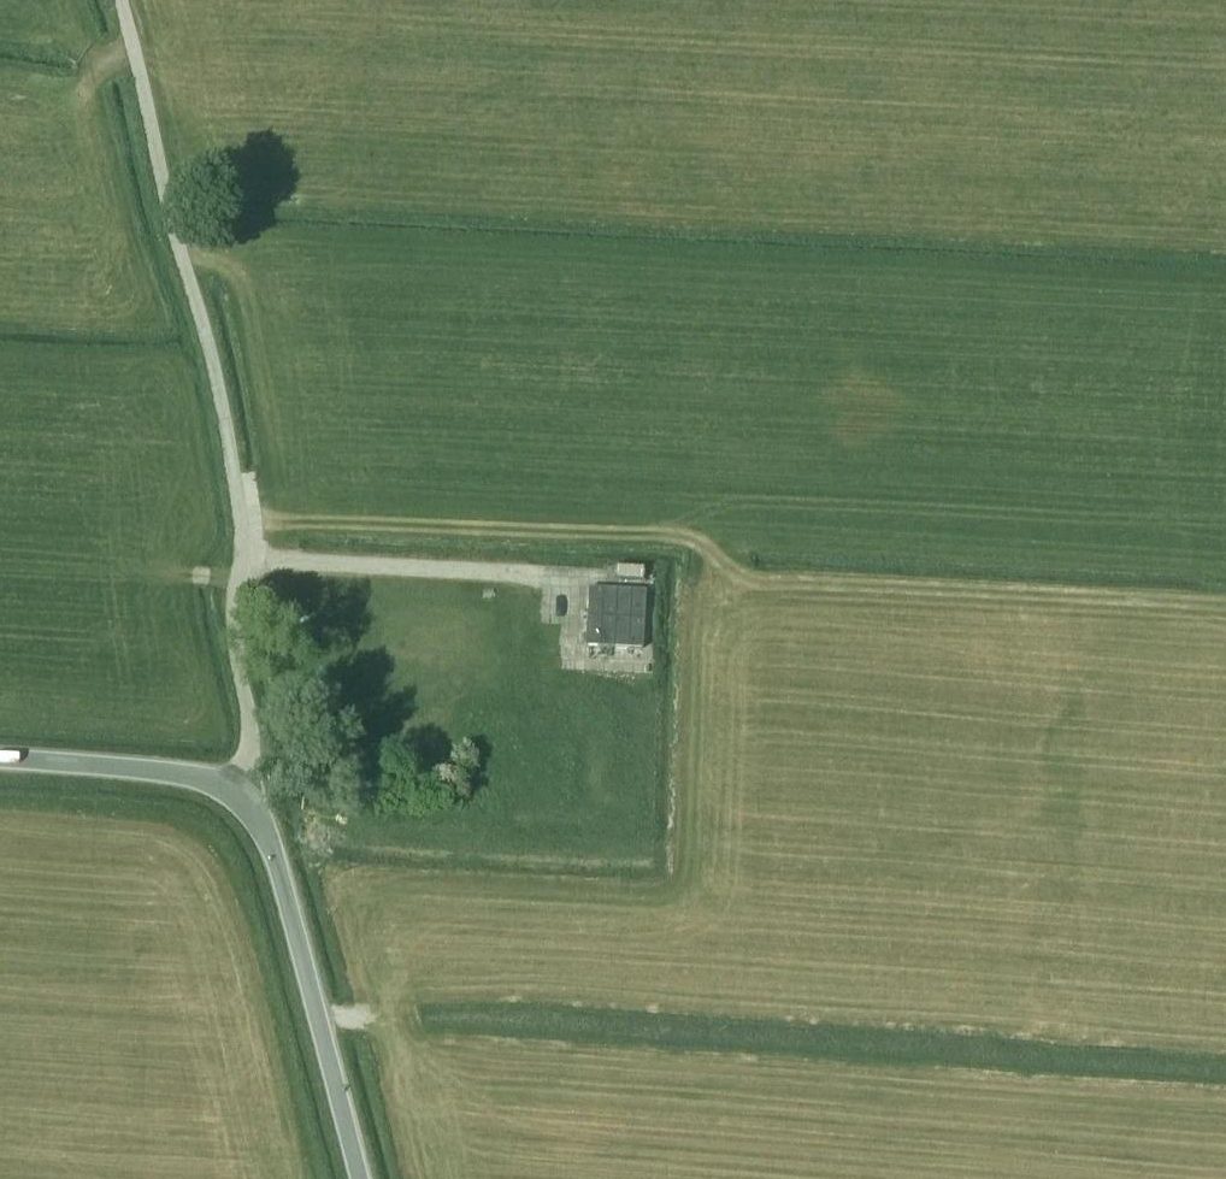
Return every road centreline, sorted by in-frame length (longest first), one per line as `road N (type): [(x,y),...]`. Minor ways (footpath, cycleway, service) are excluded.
road 1 (tertiary): [(359,1178),(263,824),(209,778),(0,758)]

